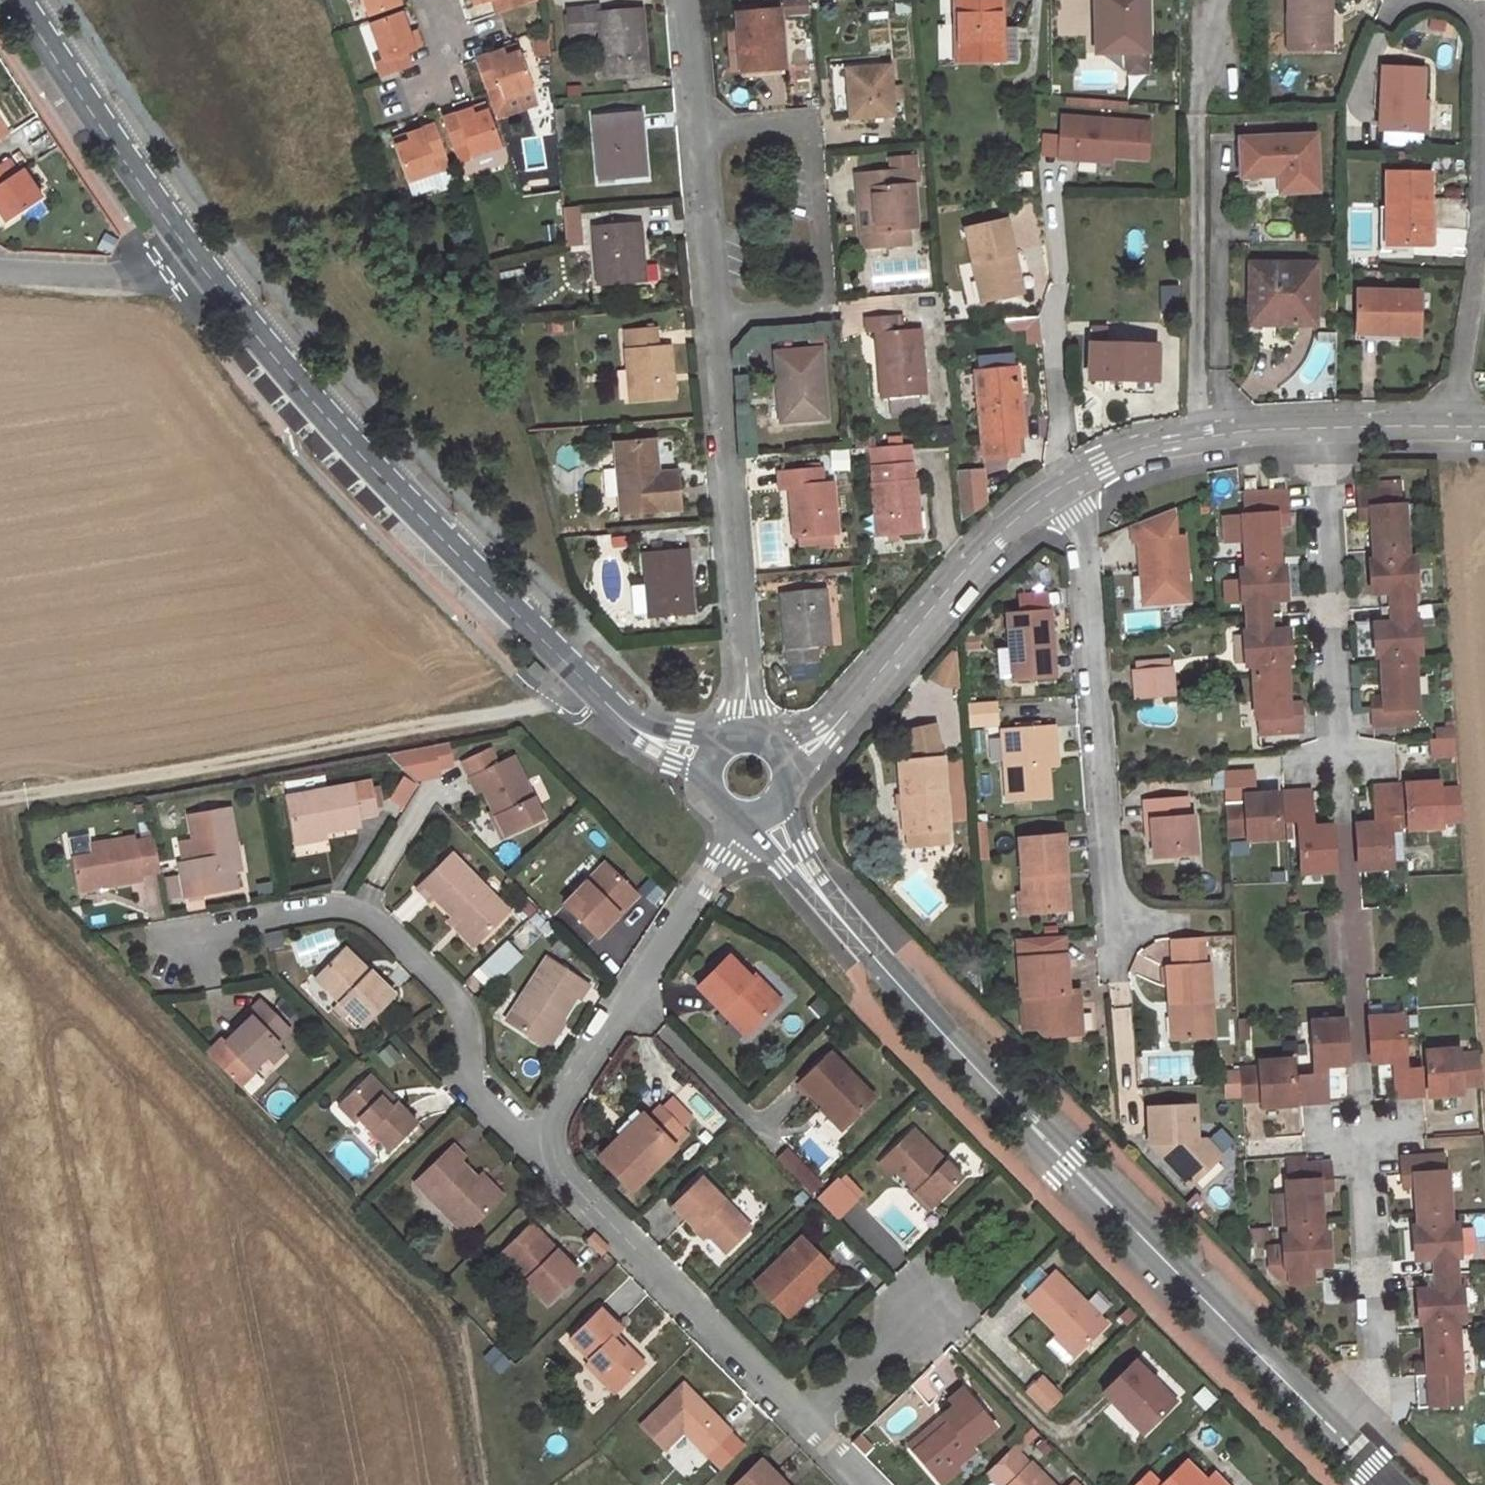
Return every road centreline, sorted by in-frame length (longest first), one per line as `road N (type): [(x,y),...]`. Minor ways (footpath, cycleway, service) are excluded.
road 1 (unclassified): [(1332,1428),(1067,1165),(878,961),(805,877),(774,809)]
road 2 (unclassified): [(194,256),(416,514),(603,701)]
road 3 (track): [(541,699),(530,708),(0,799)]
road 4 (residential): [(552,1145),(528,1140),(470,1089),(466,1022),(448,987),(363,911),(328,905),(163,938)]
road 5 (residential): [(1119,947),(1084,533),(1062,488)]
road 6 (residential): [(1461,430),(1460,389),(1481,272),(1482,20),(1452,0)]
road 7 (residential): [(712,319),(747,733)]
road 8 (residential): [(712,319),(812,309),(824,296),(824,281),(811,136),(787,127),(696,136)]
road 9 (unclassified): [(787,766),(826,735),(996,539),(1062,488)]
road 10 (residential): [(552,1145),(568,1180),(807,1422)]
road 11 (residential): [(737,819),(711,878),(558,1107),(552,1145)]
road 12 (residential): [(1340,772),(1320,428)]
road 13 (track): [(1197,435),(1195,118)]
road 14 (residential): [(1366,1131),(1376,1383),(1332,1428)]
road 15 (unclassified): [(23,0),(194,256)]
road 16 (unclassified): [(1062,488),(1103,465),(1197,435),(1320,428)]
road 17 (unclassified): [(194,256),(119,277),(0,267)]
road 18 (residential): [(696,136),(712,319)]
road 19 (residential): [(939,1297),(807,1422)]
road 20 (unclassified): [(1320,428),(1461,430)]
road 21 (residential): [(684,0),(696,136)]
road 22 (unclassified): [(706,757),(648,739),(603,701)]

